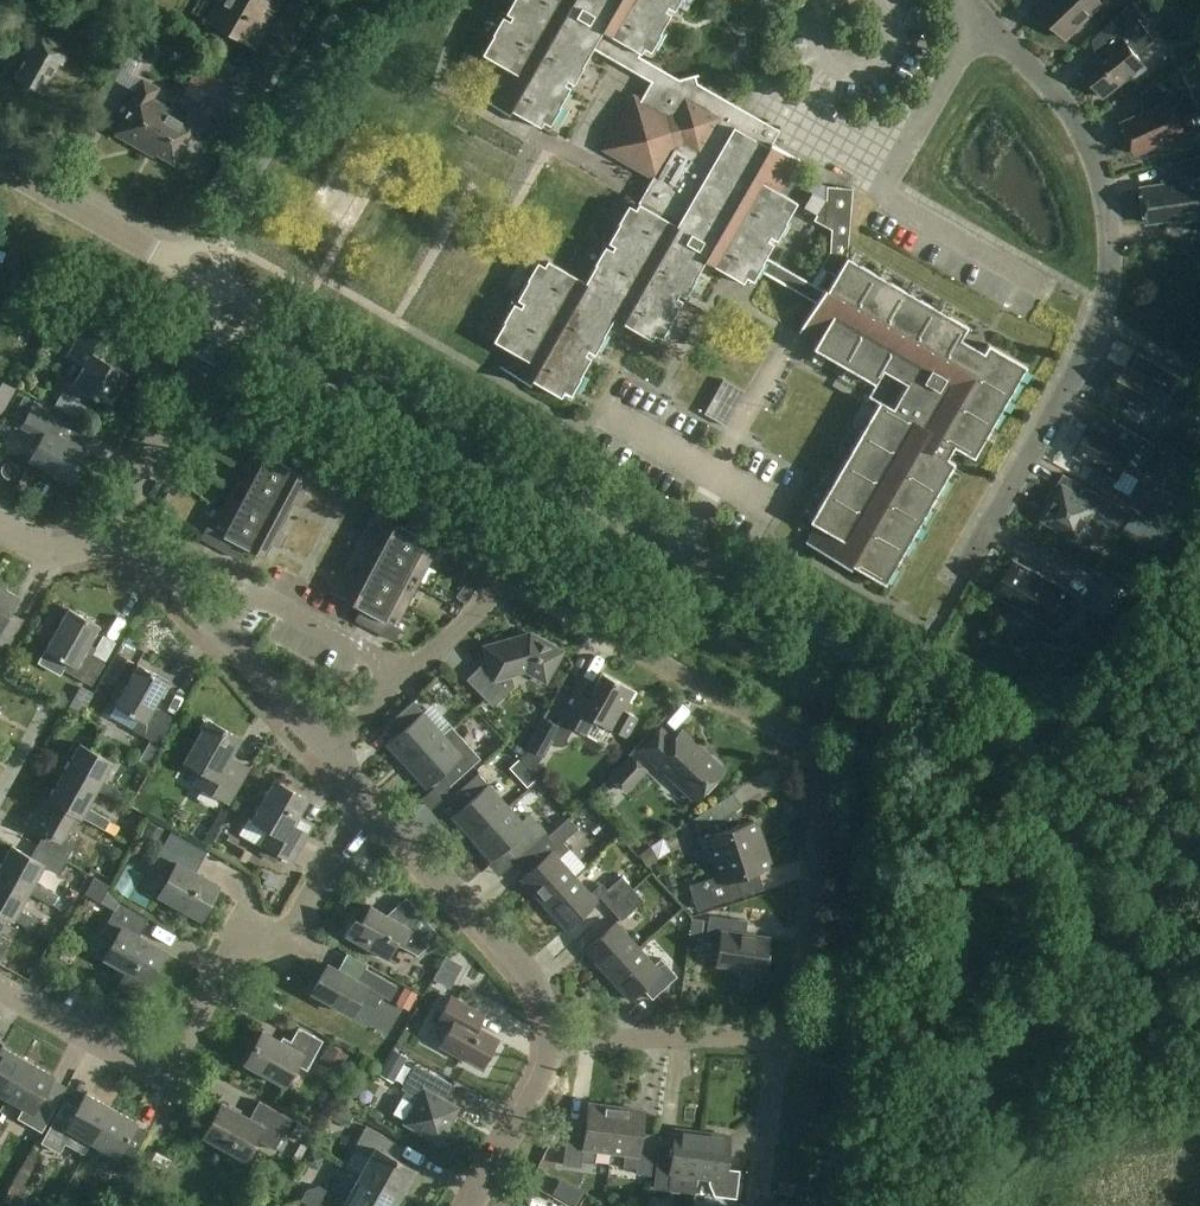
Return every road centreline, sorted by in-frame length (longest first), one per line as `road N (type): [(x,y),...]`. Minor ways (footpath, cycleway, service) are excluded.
road 1 (unclassified): [(1199,840),(234,297)]
road 2 (residential): [(778,1037),(799,998),(826,775),(814,744),(528,585),(497,592),(404,679)]
road 3 (residential): [(967,568),(1091,340),(1110,272),(1099,175),(1083,133),(1037,65),(984,13)]
road 4 (residential): [(373,811),(348,834),(294,931),(234,947),(161,1069),(137,1066),(0,987)]
road 5 (residential): [(1048,288),(885,194),(984,13)]
road 6 (unclassified): [(197,277),(279,120),(355,0)]
road 7 (residential): [(549,1038),(515,962),(373,811)]
road 8 (residential): [(123,534),(121,509),(234,297)]
road 9 (residential): [(778,1037),(549,1038)]
road 10 (residential): [(404,679),(254,594),(209,625)]
road 11 (unclassified): [(197,277),(0,167)]
road 12 (residential): [(469,1205),(544,1069),(549,1038)]
road 13 (residential): [(756,1205),(778,1037)]
road 14 (residential): [(322,751),(209,625)]
road 15 (residential): [(0,528),(56,550),(123,534)]
road 16 (residential): [(209,625),(123,534)]

